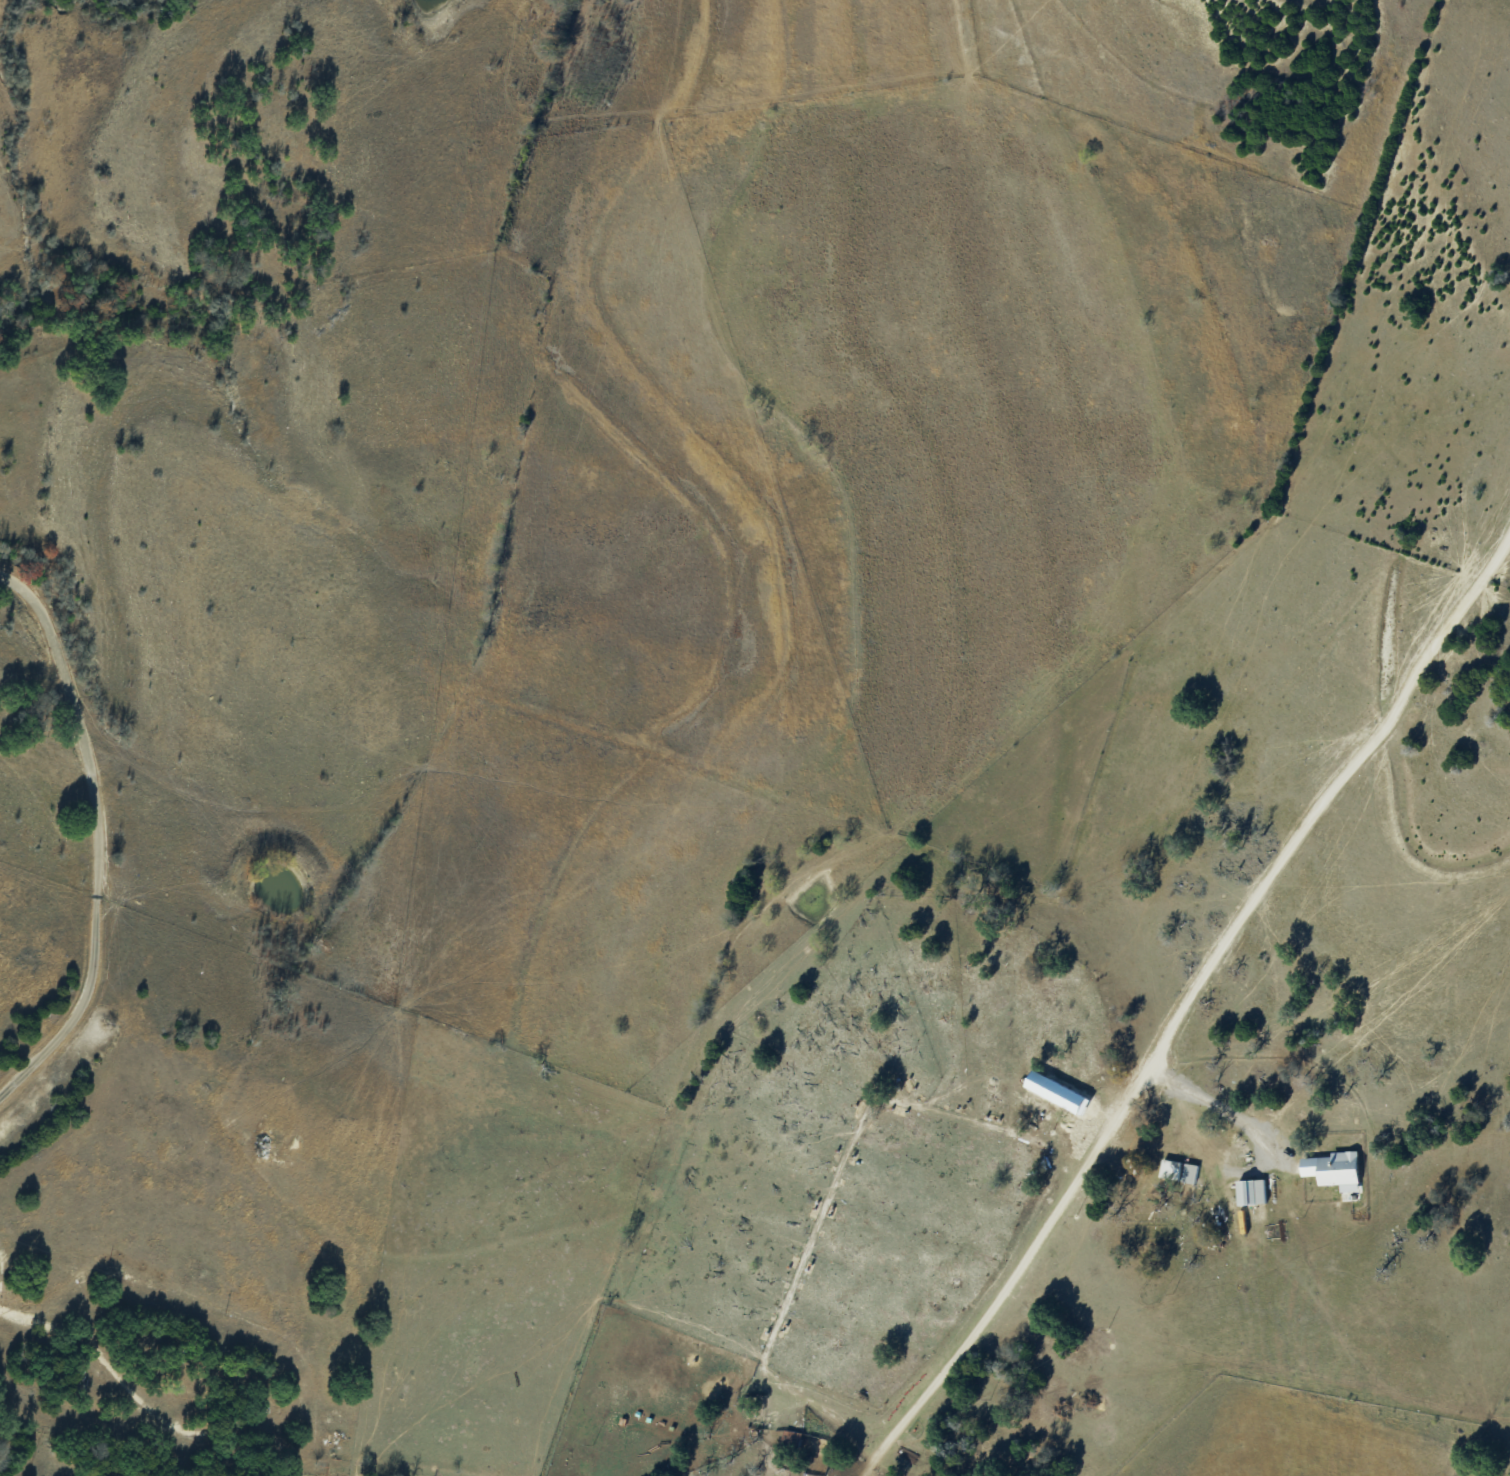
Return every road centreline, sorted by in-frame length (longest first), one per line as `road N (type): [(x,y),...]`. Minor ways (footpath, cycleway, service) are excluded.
road 1 (residential): [(857,1475),(978,1322),(1242,912),(1509,538)]
road 2 (residential): [(0,1090),(86,1002),(99,940),(85,706),(38,605),(0,574)]

